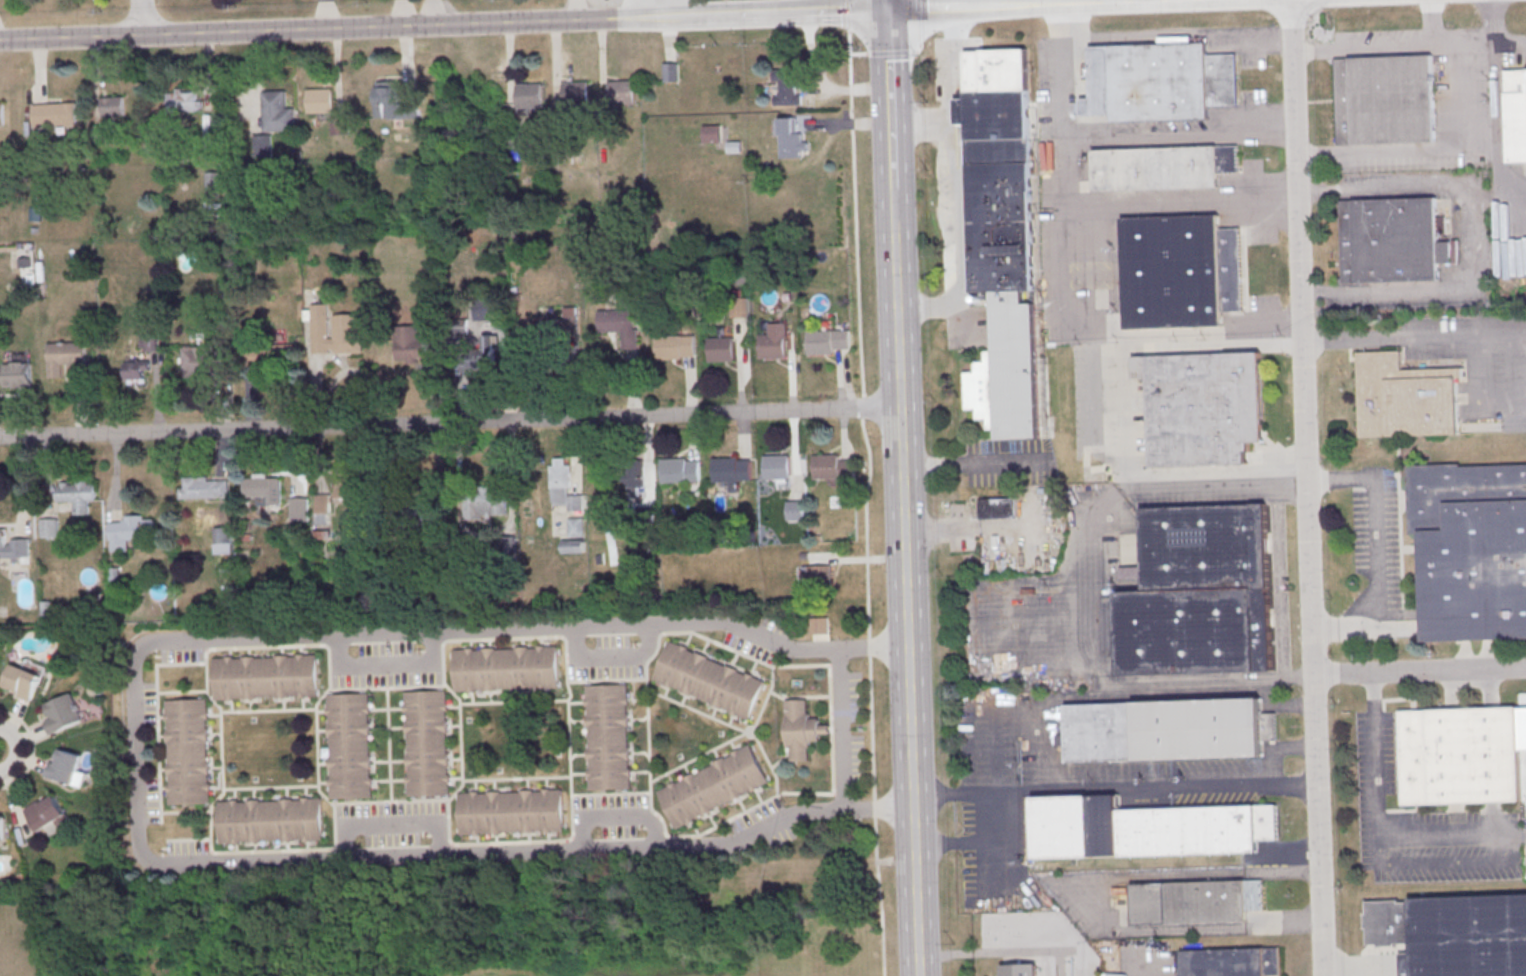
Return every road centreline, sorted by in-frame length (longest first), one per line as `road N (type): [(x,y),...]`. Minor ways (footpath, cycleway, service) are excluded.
road 1 (residential): [(1125,3),(0,41)]
road 2 (residential): [(906,647),(791,650),(722,622),(142,645),(129,665),(135,849),(158,865),(243,862)]
road 3 (residential): [(1323,975),(1291,0)]
road 4 (residential): [(898,408),(0,438)]
road 5 (residential): [(243,862),(729,846),(798,812),(911,809)]
road 6 (secondary): [(911,809),(892,224)]
road 7 (residential): [(1314,675),(1525,670)]
road 8 (secondary): [(891,188),(885,10)]
road 9 (secondary): [(918,975),(911,809)]
road 10 (residential): [(837,649),(842,811)]

